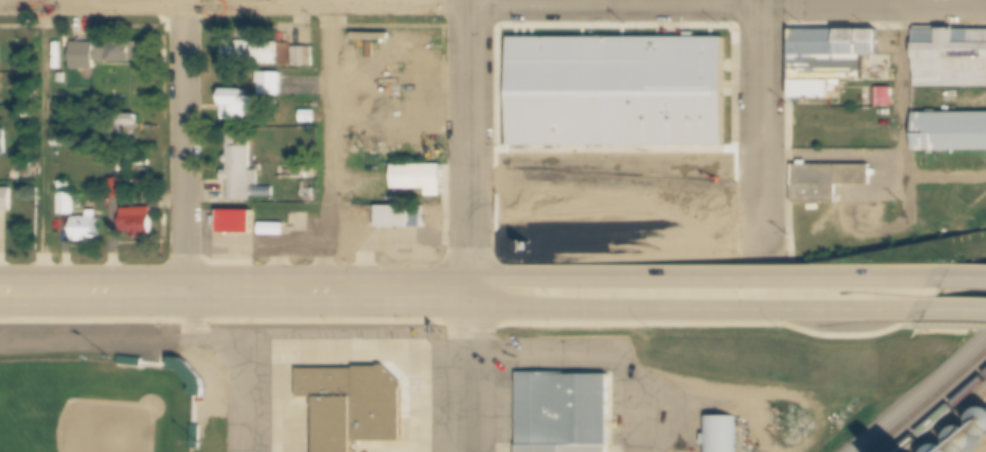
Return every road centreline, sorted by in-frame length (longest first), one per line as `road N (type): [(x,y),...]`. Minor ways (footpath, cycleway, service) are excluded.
road 1 (residential): [(763,0),(185,0)]
road 2 (trunk): [(949,277),(540,277),(470,295)]
road 3 (trunk): [(0,295),(470,295)]
road 4 (trunk): [(470,295),(544,309),(930,310)]
road 5 (residential): [(185,0),(184,295)]
road 6 (residential): [(470,0),(470,295)]
road 7 (residential): [(763,0),(760,258)]

